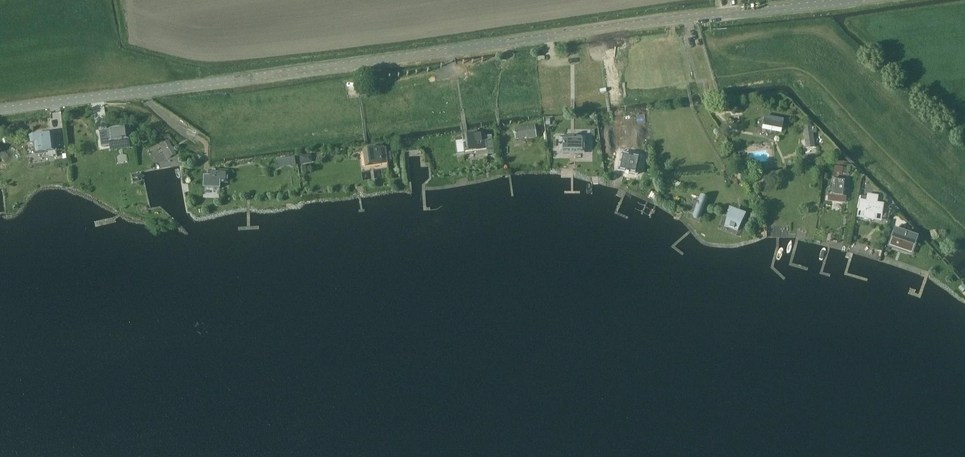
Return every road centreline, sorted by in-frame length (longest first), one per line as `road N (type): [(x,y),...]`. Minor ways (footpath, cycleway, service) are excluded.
road 1 (unclassified): [(861,0),(0,111)]

